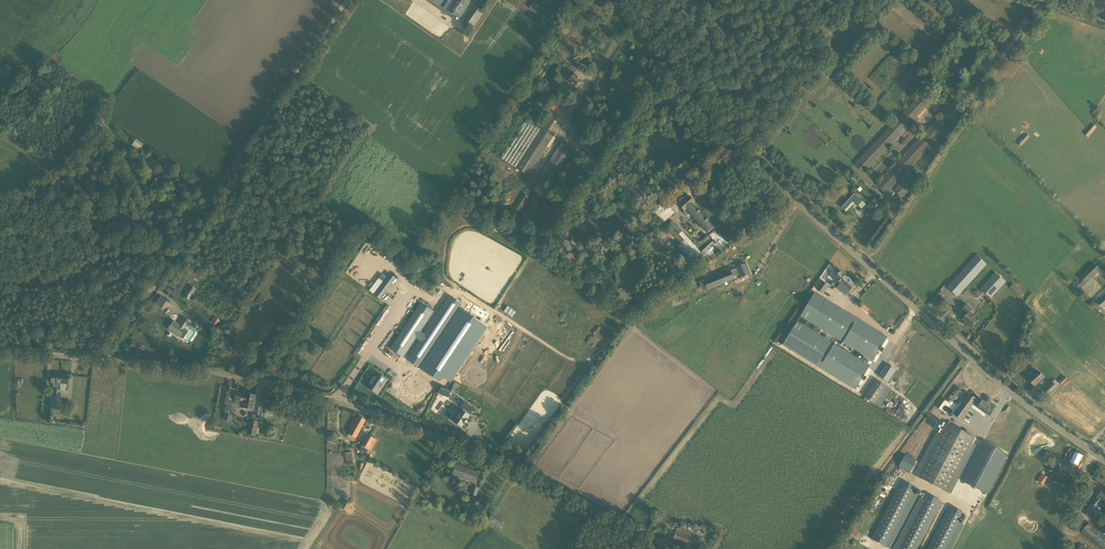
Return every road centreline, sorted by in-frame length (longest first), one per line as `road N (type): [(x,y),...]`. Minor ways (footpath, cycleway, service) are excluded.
road 1 (unclassified): [(676,548),(507,463),(307,392),(0,350)]
road 2 (tertiary): [(1092,451),(901,295),(711,121),(612,0)]
road 3 (track): [(103,362),(346,0)]
road 4 (track): [(0,191),(72,149),(110,104),(51,56)]

